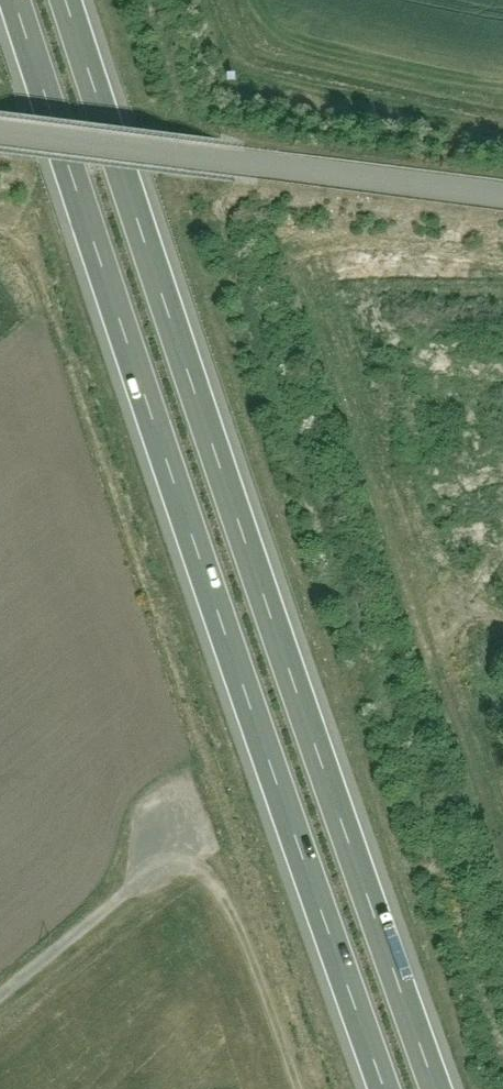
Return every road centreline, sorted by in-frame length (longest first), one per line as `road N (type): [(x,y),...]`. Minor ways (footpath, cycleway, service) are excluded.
road 1 (motorway): [(436,1088),(67,0)]
road 2 (motorway): [(18,0),(386,1088)]
road 3 (residential): [(502,203),(236,171)]
road 4 (unclassified): [(0,1007),(196,846)]
road 5 (unclassified): [(236,171),(0,142)]

